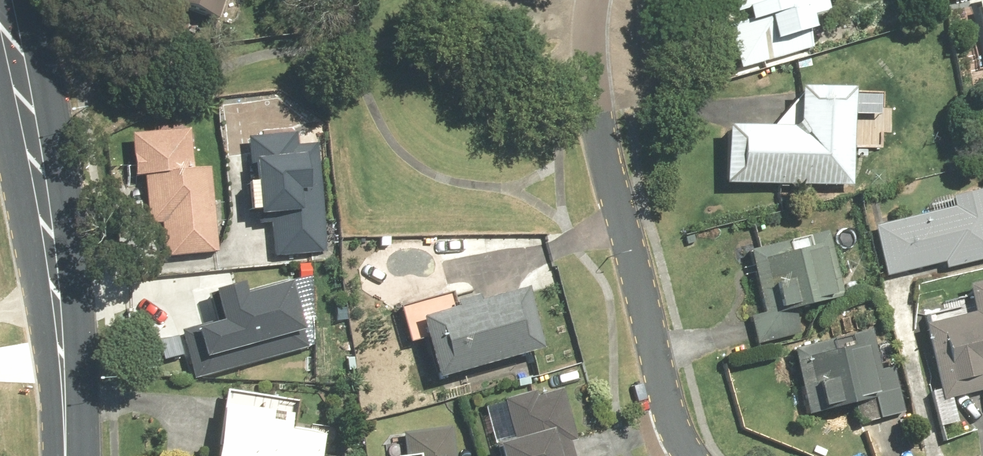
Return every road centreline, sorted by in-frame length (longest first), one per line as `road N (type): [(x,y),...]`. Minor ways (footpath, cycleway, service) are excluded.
road 1 (residential): [(687,455),(665,400),(603,145),(589,32),(594,0)]
road 2 (secondary): [(69,455),(59,324),(1,0)]

